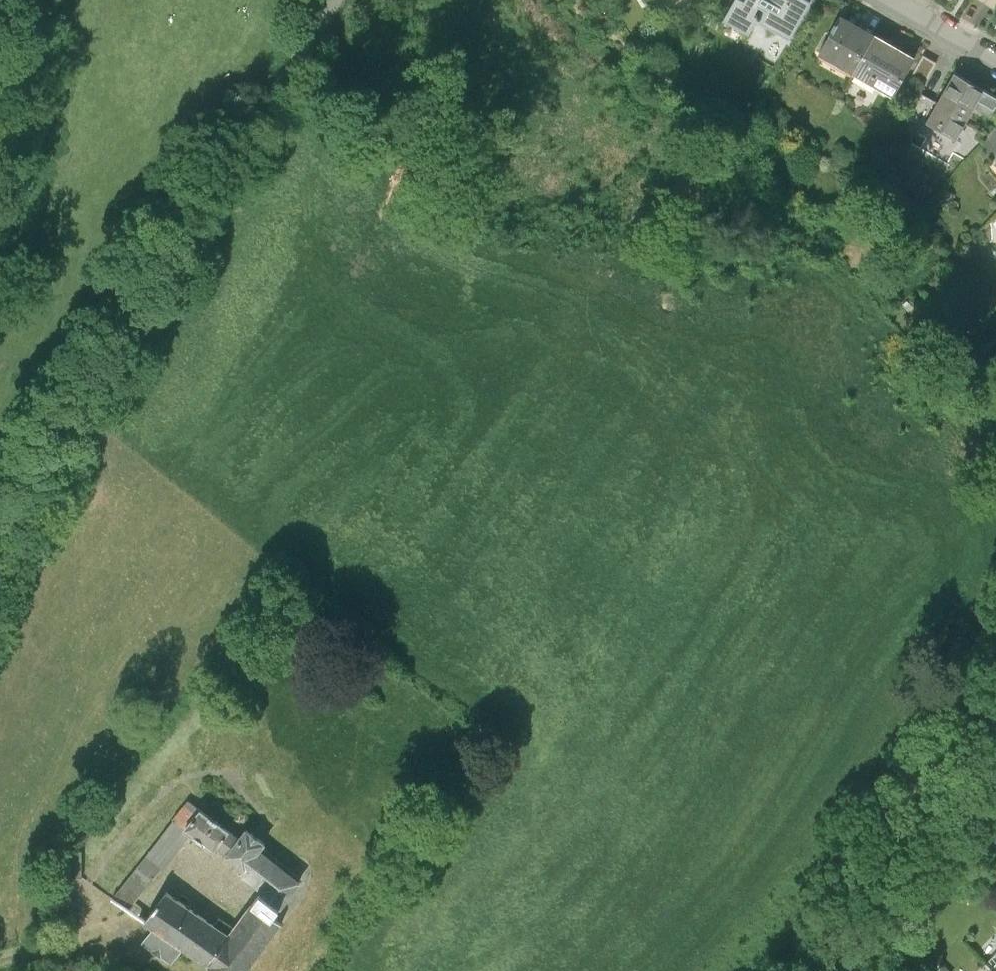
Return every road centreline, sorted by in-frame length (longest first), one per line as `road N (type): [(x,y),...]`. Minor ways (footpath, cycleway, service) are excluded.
road 1 (residential): [(995,61),(887,0)]

